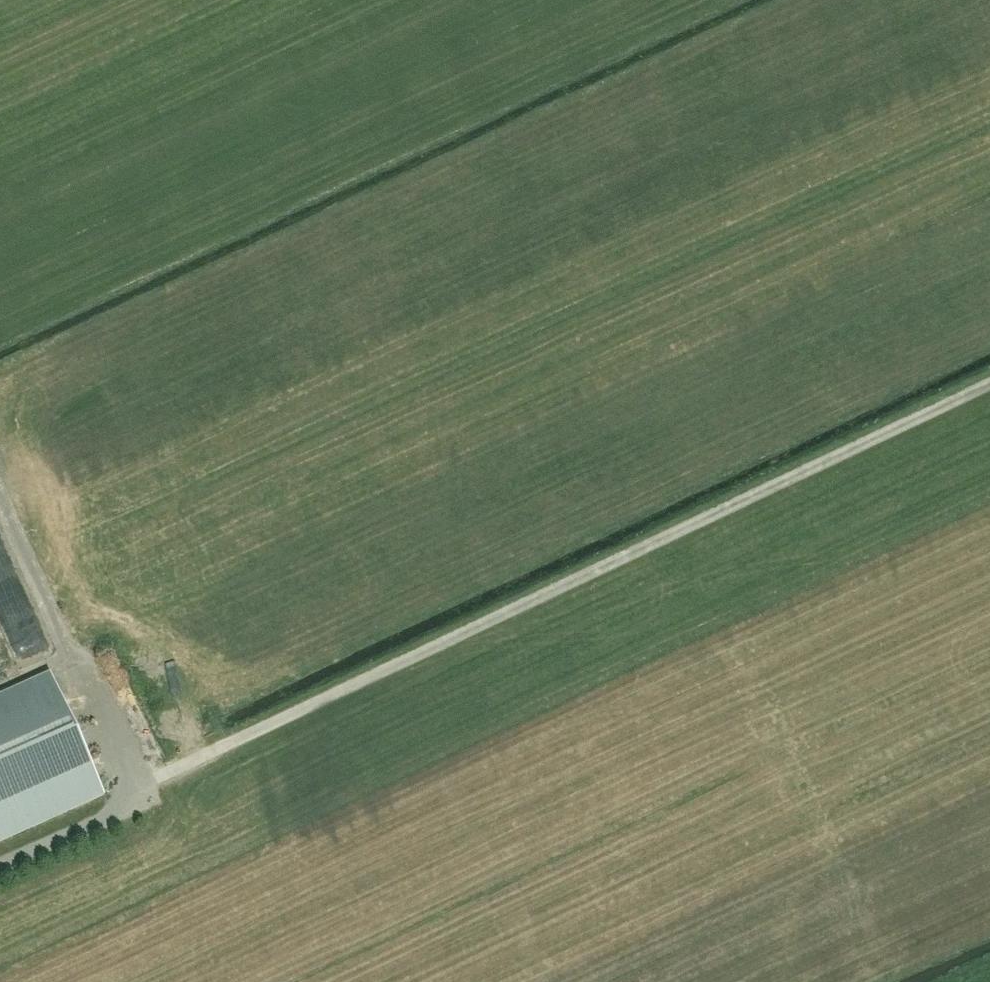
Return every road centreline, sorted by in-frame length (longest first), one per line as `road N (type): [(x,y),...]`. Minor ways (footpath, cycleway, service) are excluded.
road 1 (track): [(989,380),(133,784)]

